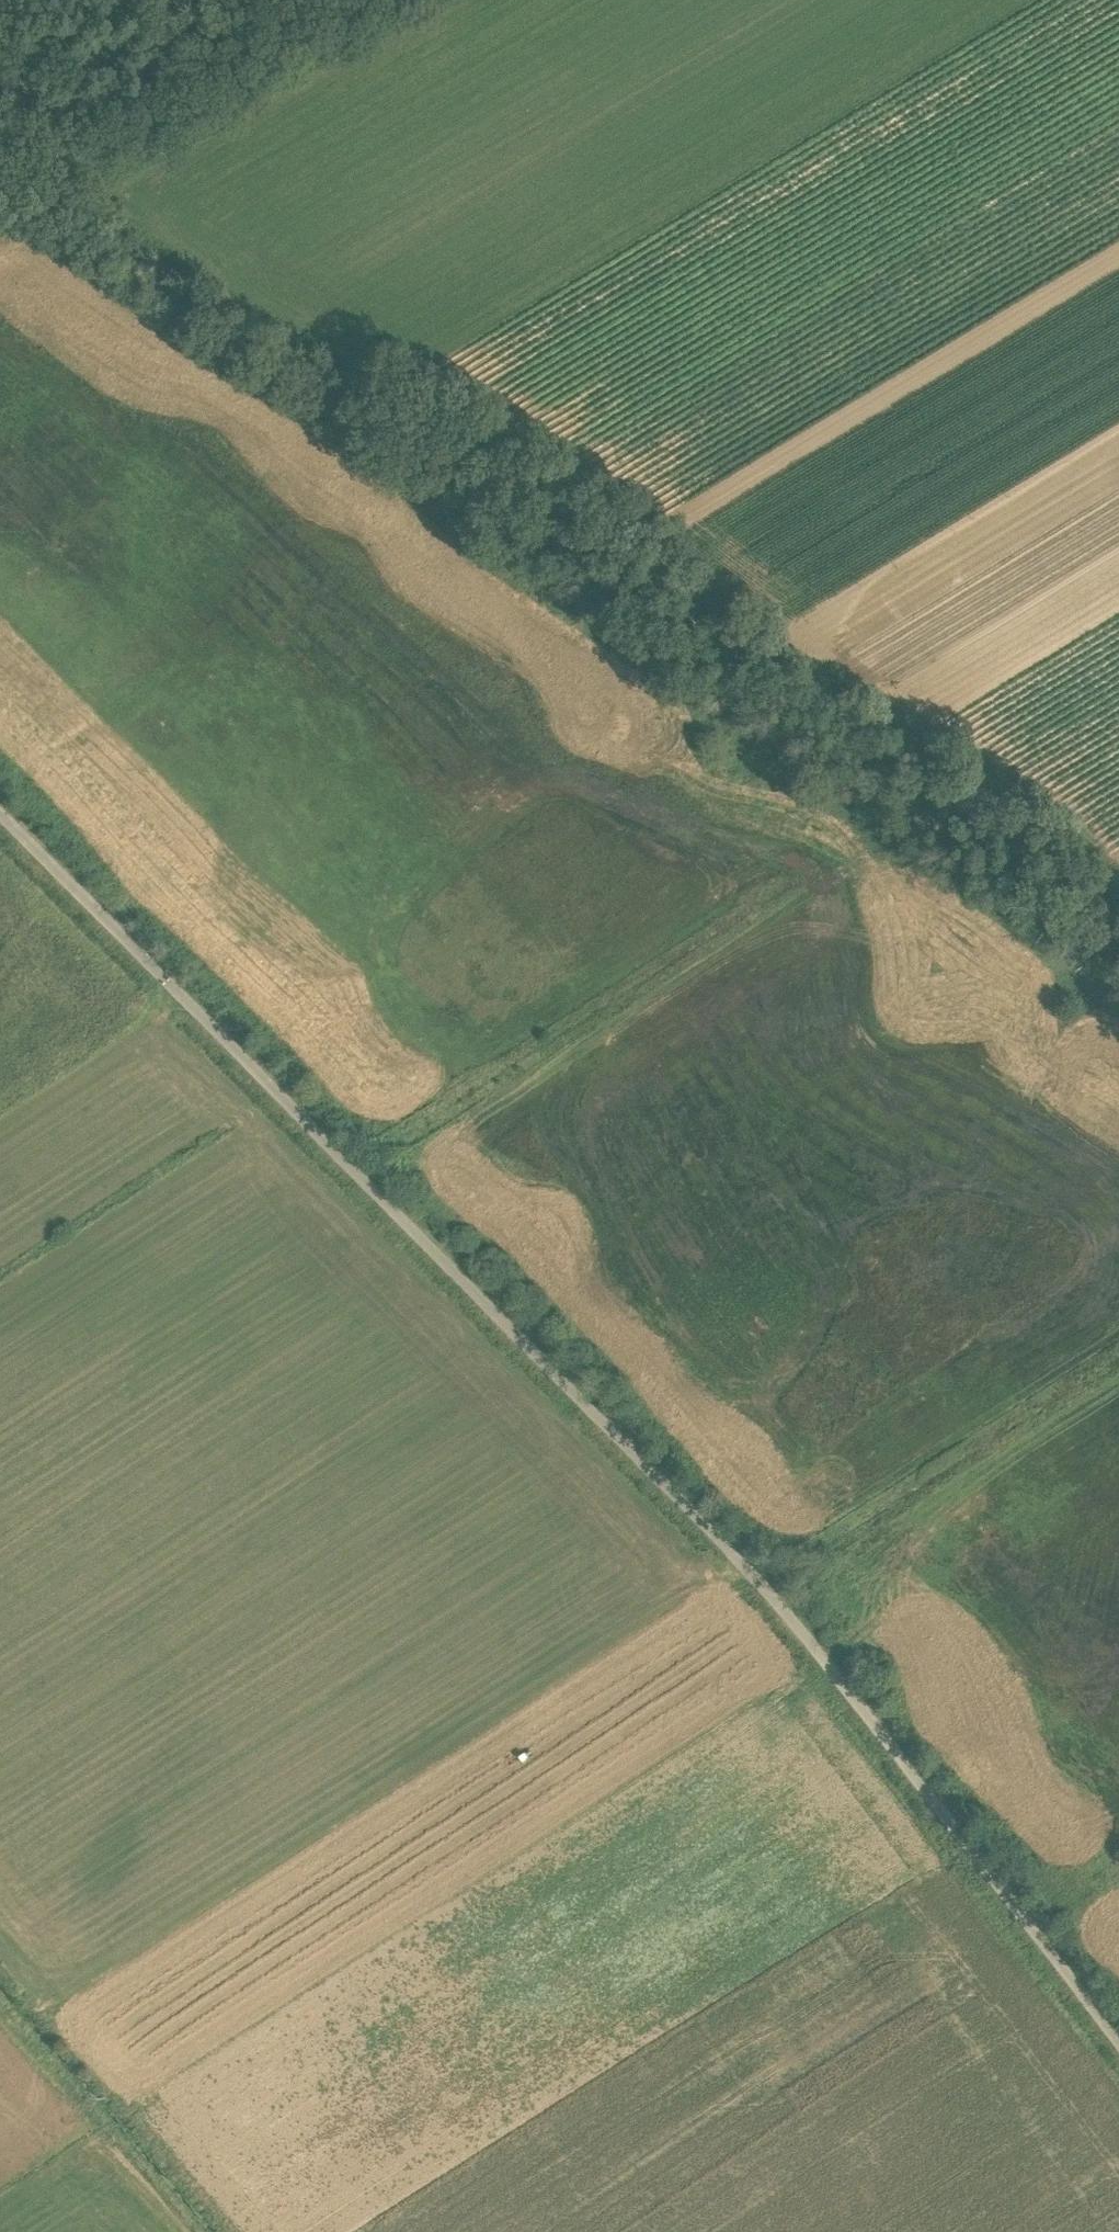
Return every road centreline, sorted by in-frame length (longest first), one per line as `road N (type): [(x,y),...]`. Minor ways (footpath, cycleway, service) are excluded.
road 1 (unclassified): [(1118,2042),(830,1667),(706,1524),(0,817)]

